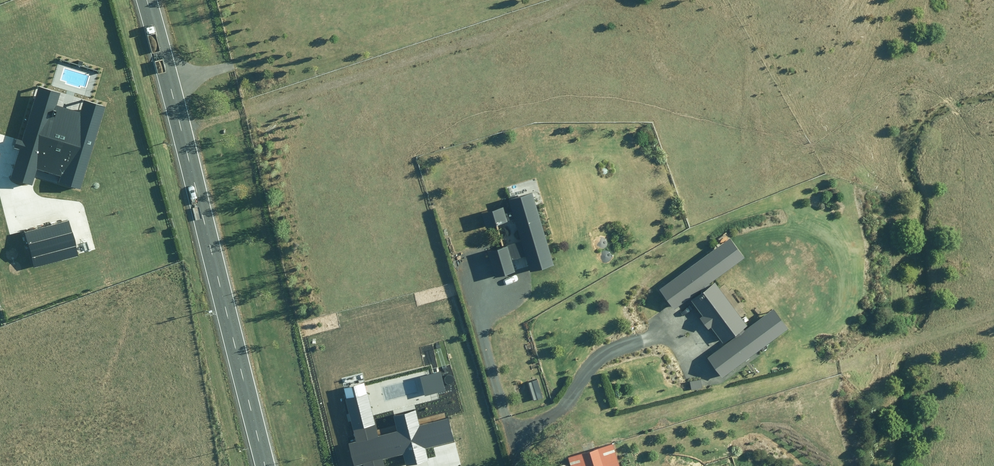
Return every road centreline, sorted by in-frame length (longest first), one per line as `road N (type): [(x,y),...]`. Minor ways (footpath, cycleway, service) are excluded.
road 1 (tertiary): [(265,465),(147,0)]

